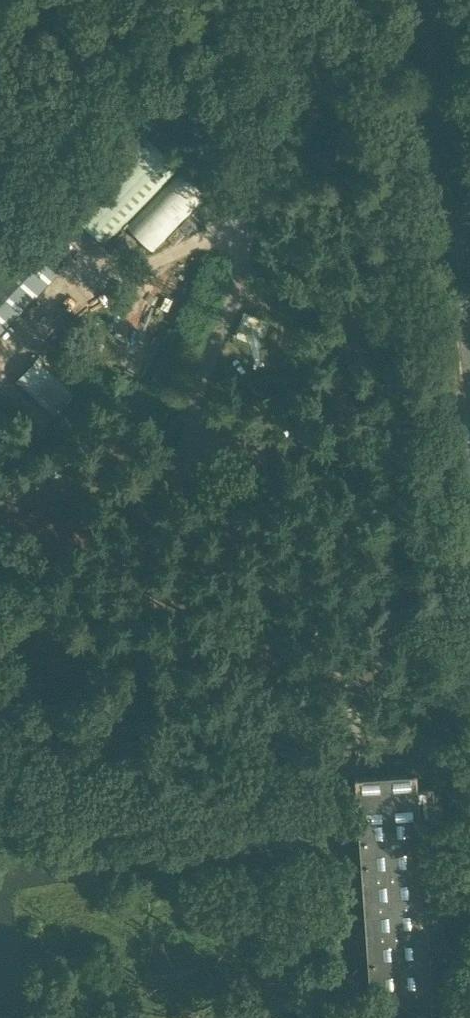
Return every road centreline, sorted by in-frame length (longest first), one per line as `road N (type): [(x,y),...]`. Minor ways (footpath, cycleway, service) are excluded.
road 1 (tertiary): [(469,355),(416,0)]

